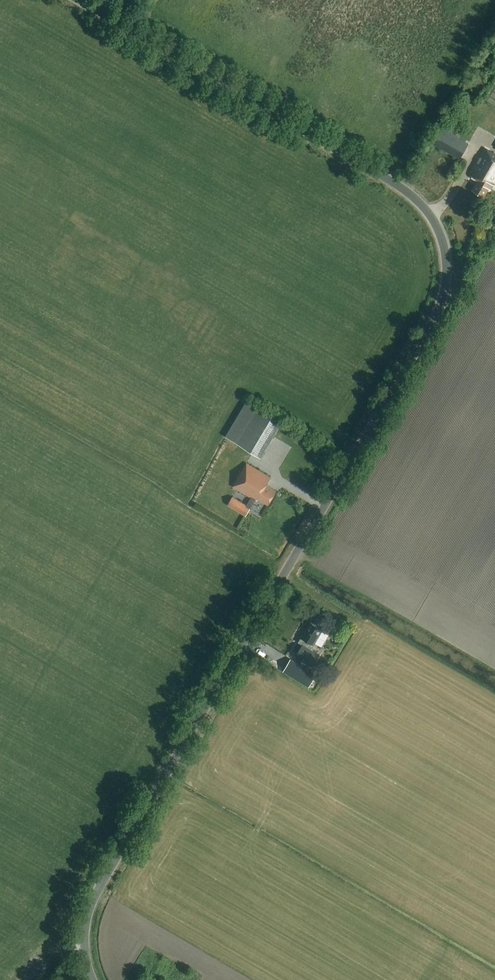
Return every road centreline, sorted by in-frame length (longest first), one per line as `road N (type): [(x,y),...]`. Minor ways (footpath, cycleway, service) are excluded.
road 1 (tertiary): [(94,979),(87,948),(110,870),(433,322),(444,282),(442,246),(428,218),(398,189),(79,0)]

